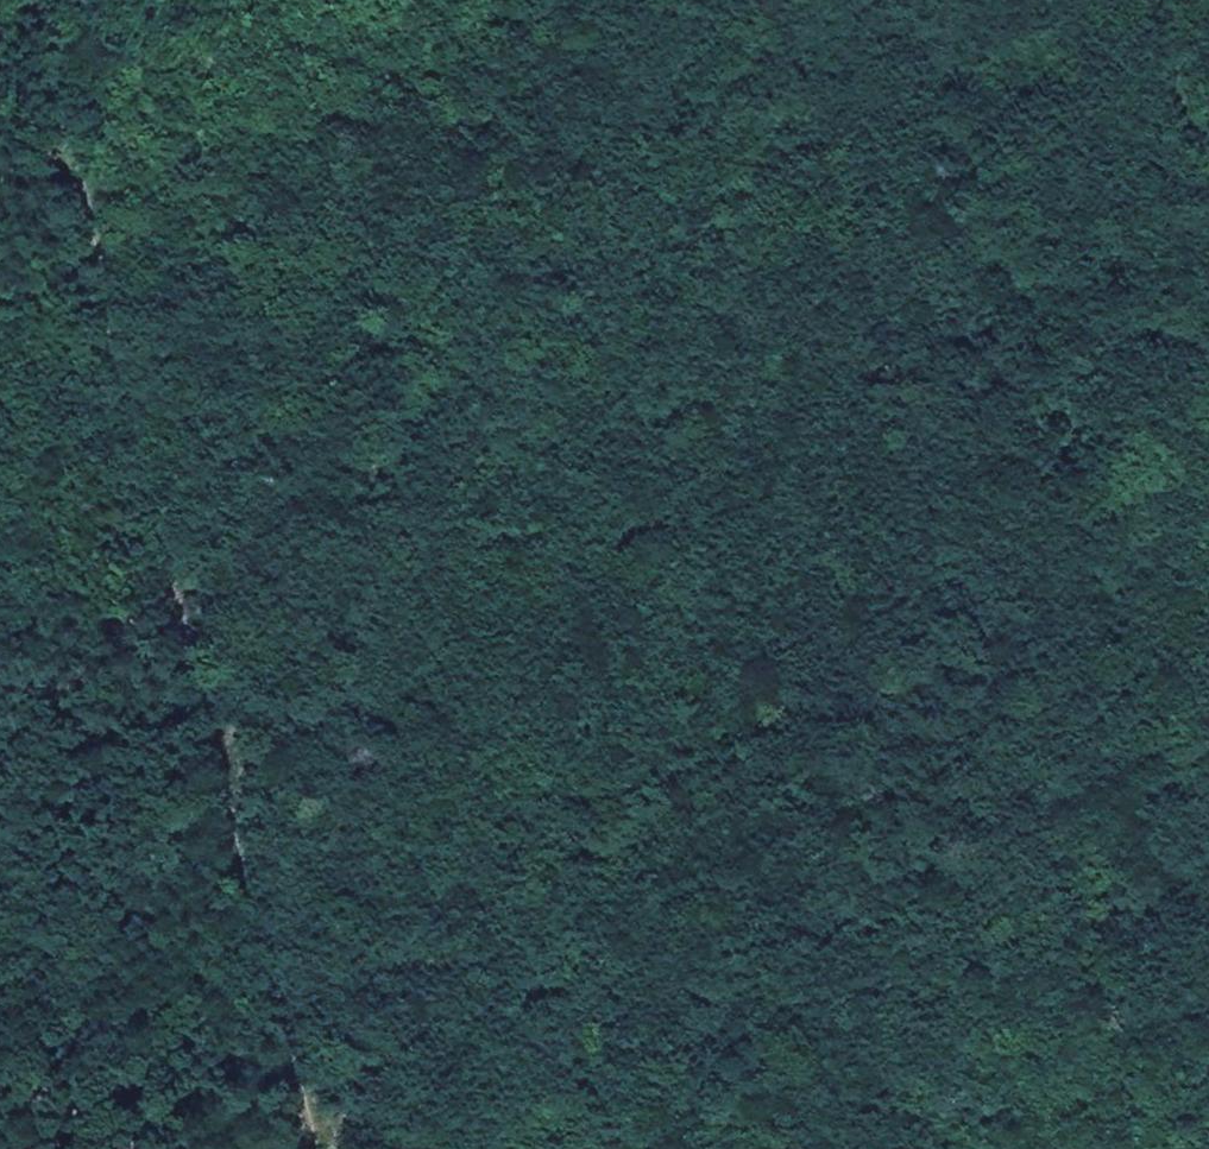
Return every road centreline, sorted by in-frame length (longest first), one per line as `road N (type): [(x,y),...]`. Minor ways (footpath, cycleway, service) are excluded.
road 1 (track): [(47,0),(315,1148)]

